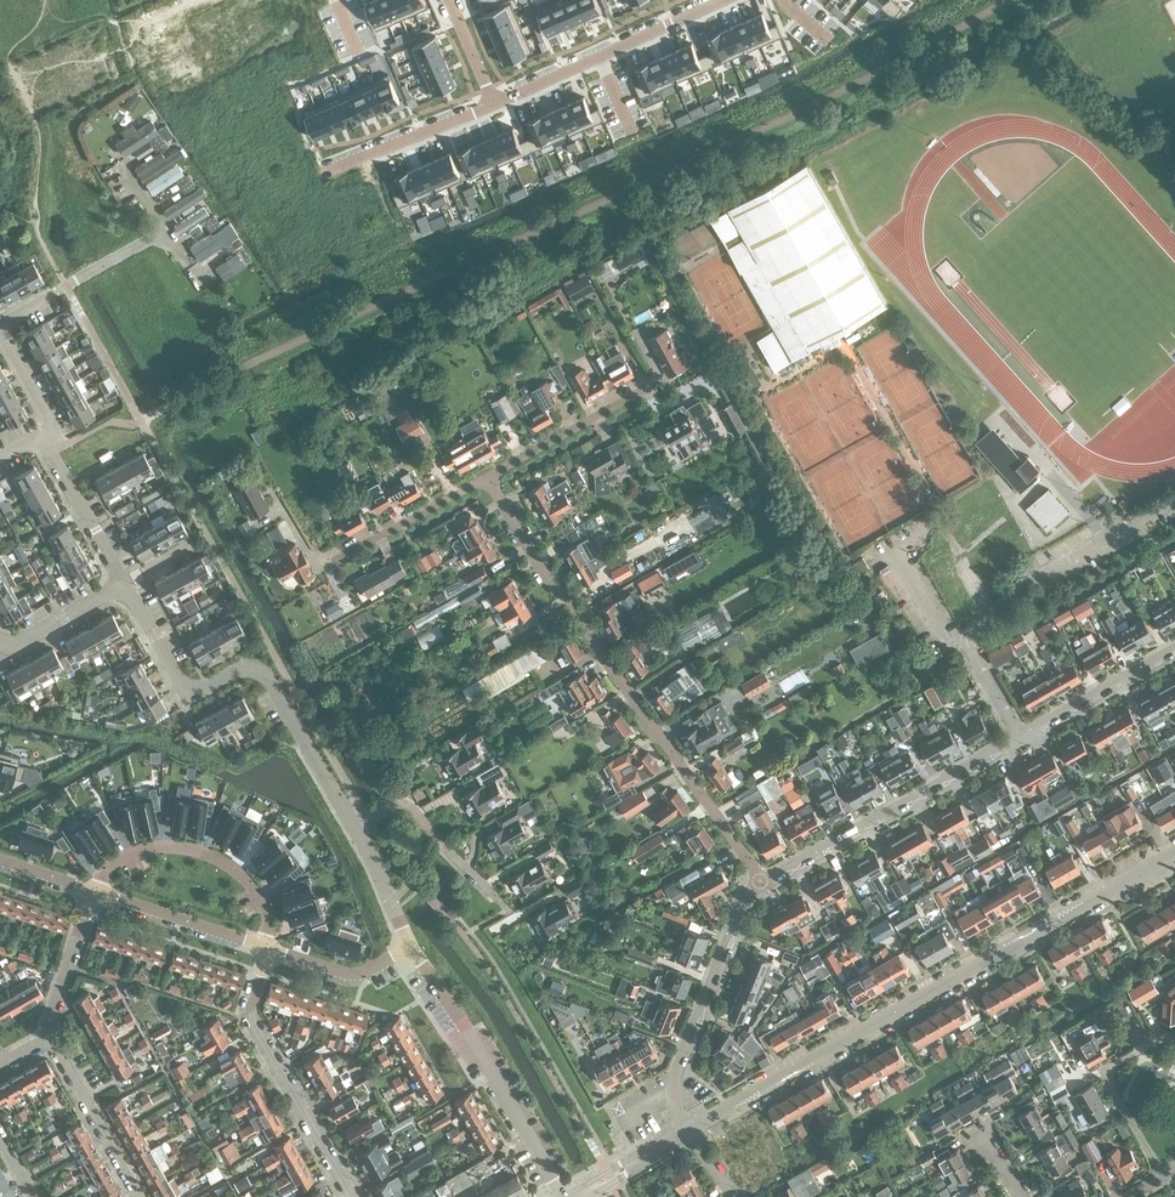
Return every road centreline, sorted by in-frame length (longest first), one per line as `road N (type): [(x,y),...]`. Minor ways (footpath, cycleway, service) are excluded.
road 1 (unclassified): [(685,1128),(1174,847)]
road 2 (residential): [(757,880),(484,478)]
road 3 (unclassified): [(355,827),(260,670),(202,690),(181,682),(122,584)]
road 4 (residential): [(757,880),(1022,736)]
road 5 (unclassified): [(569,1196),(409,945)]
road 6 (unclassified): [(350,1196),(253,1019),(267,950)]
road 7 (residential): [(286,495),(315,563),(327,571),(484,478)]
road 8 (residential): [(685,1128),(677,1063),(757,880)]
road 9 (residential): [(90,896),(108,867),(151,847),(191,850),(229,867),(262,901),(267,950)]
road 10 (residential): [(492,103),(721,0)]
road 11 (residential): [(484,478),(655,379)]
road 12 (residential): [(0,323),(165,229)]
road 13 (residential): [(138,1196),(47,1034)]
road 14 (residential): [(90,896),(267,950)]
road 15 (residential): [(1165,1177),(1113,1083),(1122,1064),(1174,1043)]
road 16 (residential): [(507,909),(408,804),(372,817)]
road 17 (residential): [(327,172),(492,103)]
road 18 (residential): [(1022,736),(1174,646)]
road 19 (residential): [(122,584),(41,434)]
road 20 (residential): [(267,950),(338,977),(362,974),(409,945)]
road 21 (unclassified): [(47,1034),(90,896)]
road 22 (unclassified): [(0,636),(12,641),(38,630),(122,584)]
road 23 (unclassified): [(0,96),(68,76),(117,39)]
road 24 (unclassified): [(409,945),(355,827)]
road 25 (unclassified): [(576,1196),(685,1128)]
road 26 (unclassified): [(117,39),(55,50),(0,84)]
road 27 (residential): [(41,434),(54,427),(0,332)]

